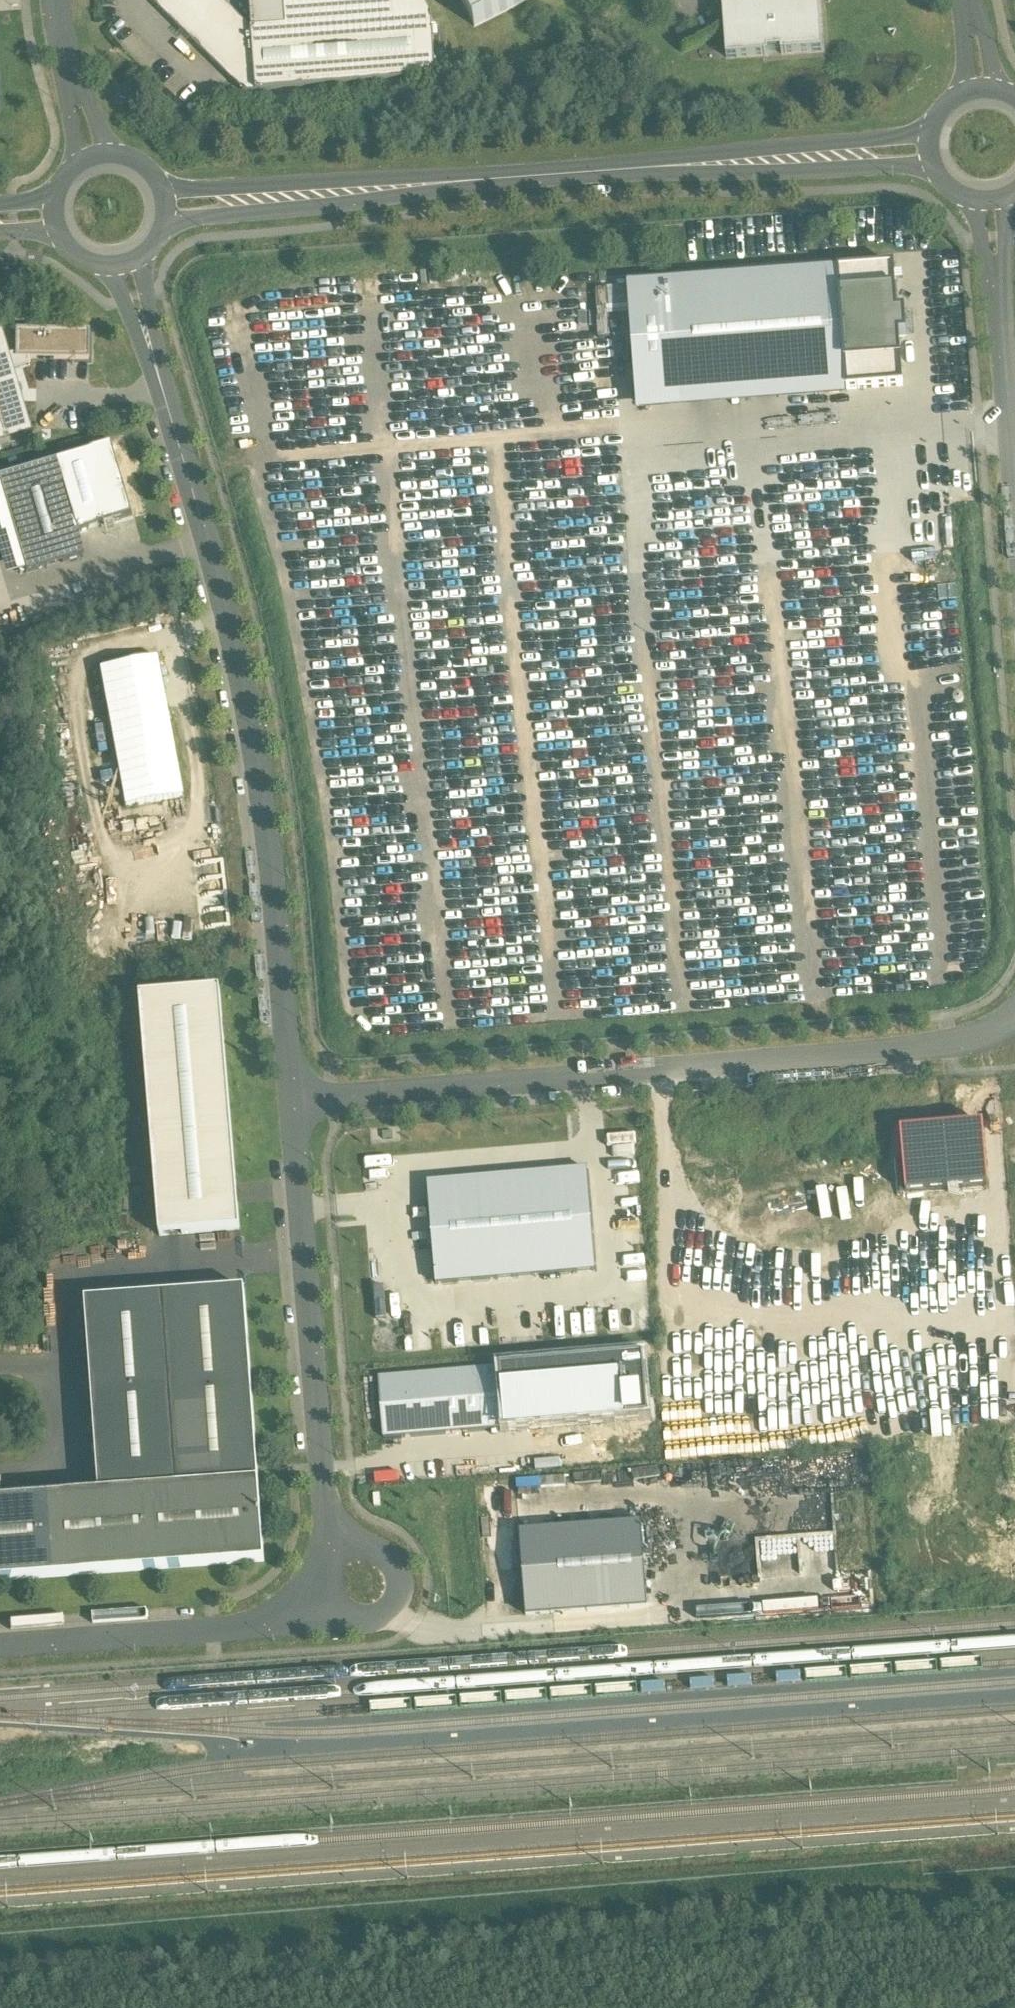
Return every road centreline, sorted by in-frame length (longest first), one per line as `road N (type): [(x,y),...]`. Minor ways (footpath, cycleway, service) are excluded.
road 1 (unclassified): [(123,263),(243,682),(265,817),(290,1103)]
road 2 (unclassified): [(290,1103),(920,1048),(983,1037),(1014,1019)]
road 3 (unclassified): [(290,1103),(327,1534)]
road 4 (tertiary): [(163,225),(531,176)]
road 5 (tertiary): [(531,176),(160,187)]
road 6 (tertiary): [(639,169),(934,170)]
road 7 (unclassified): [(327,1534),(307,1585),(279,1617),(374,1620),(392,1607),(400,1588),(394,1565),(366,1545)]
road 8 (tertiary): [(930,133),(639,169)]
road 9 (unclassified): [(1014,485),(991,202)]
road 10 (unclassified): [(95,157),(61,50),(58,0)]

